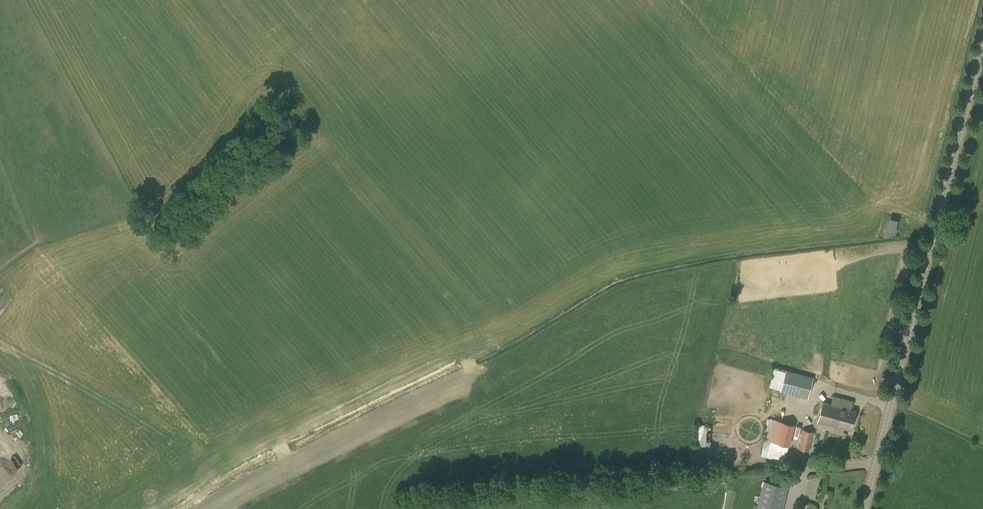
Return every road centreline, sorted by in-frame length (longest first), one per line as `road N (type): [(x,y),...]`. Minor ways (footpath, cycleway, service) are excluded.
road 1 (unclassified): [(864,508),(982,47)]

